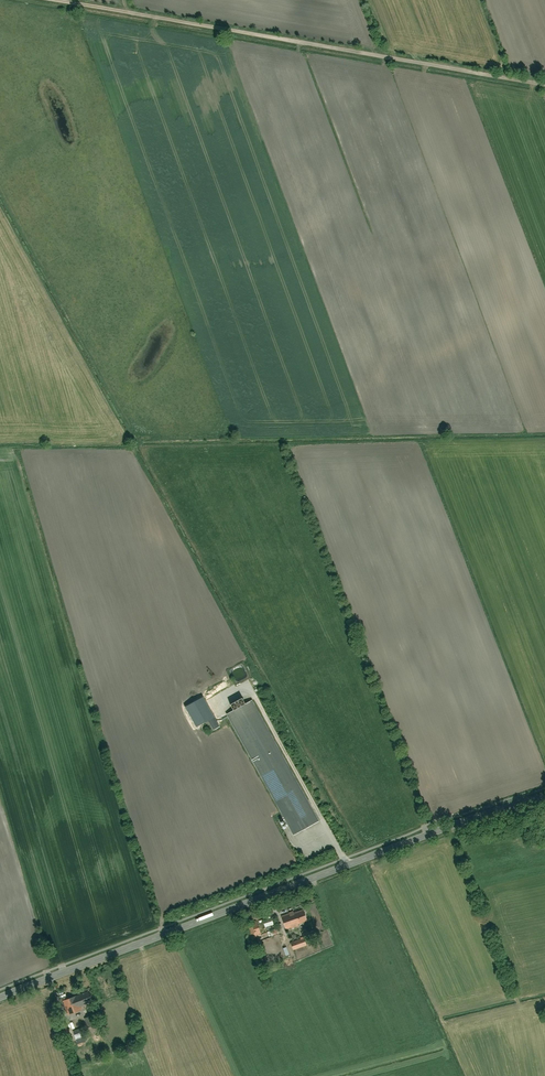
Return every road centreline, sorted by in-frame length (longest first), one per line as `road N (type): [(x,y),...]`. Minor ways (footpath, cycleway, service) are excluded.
road 1 (tertiary): [(544,798),(0,998)]
road 2 (track): [(544,86),(57,0)]

